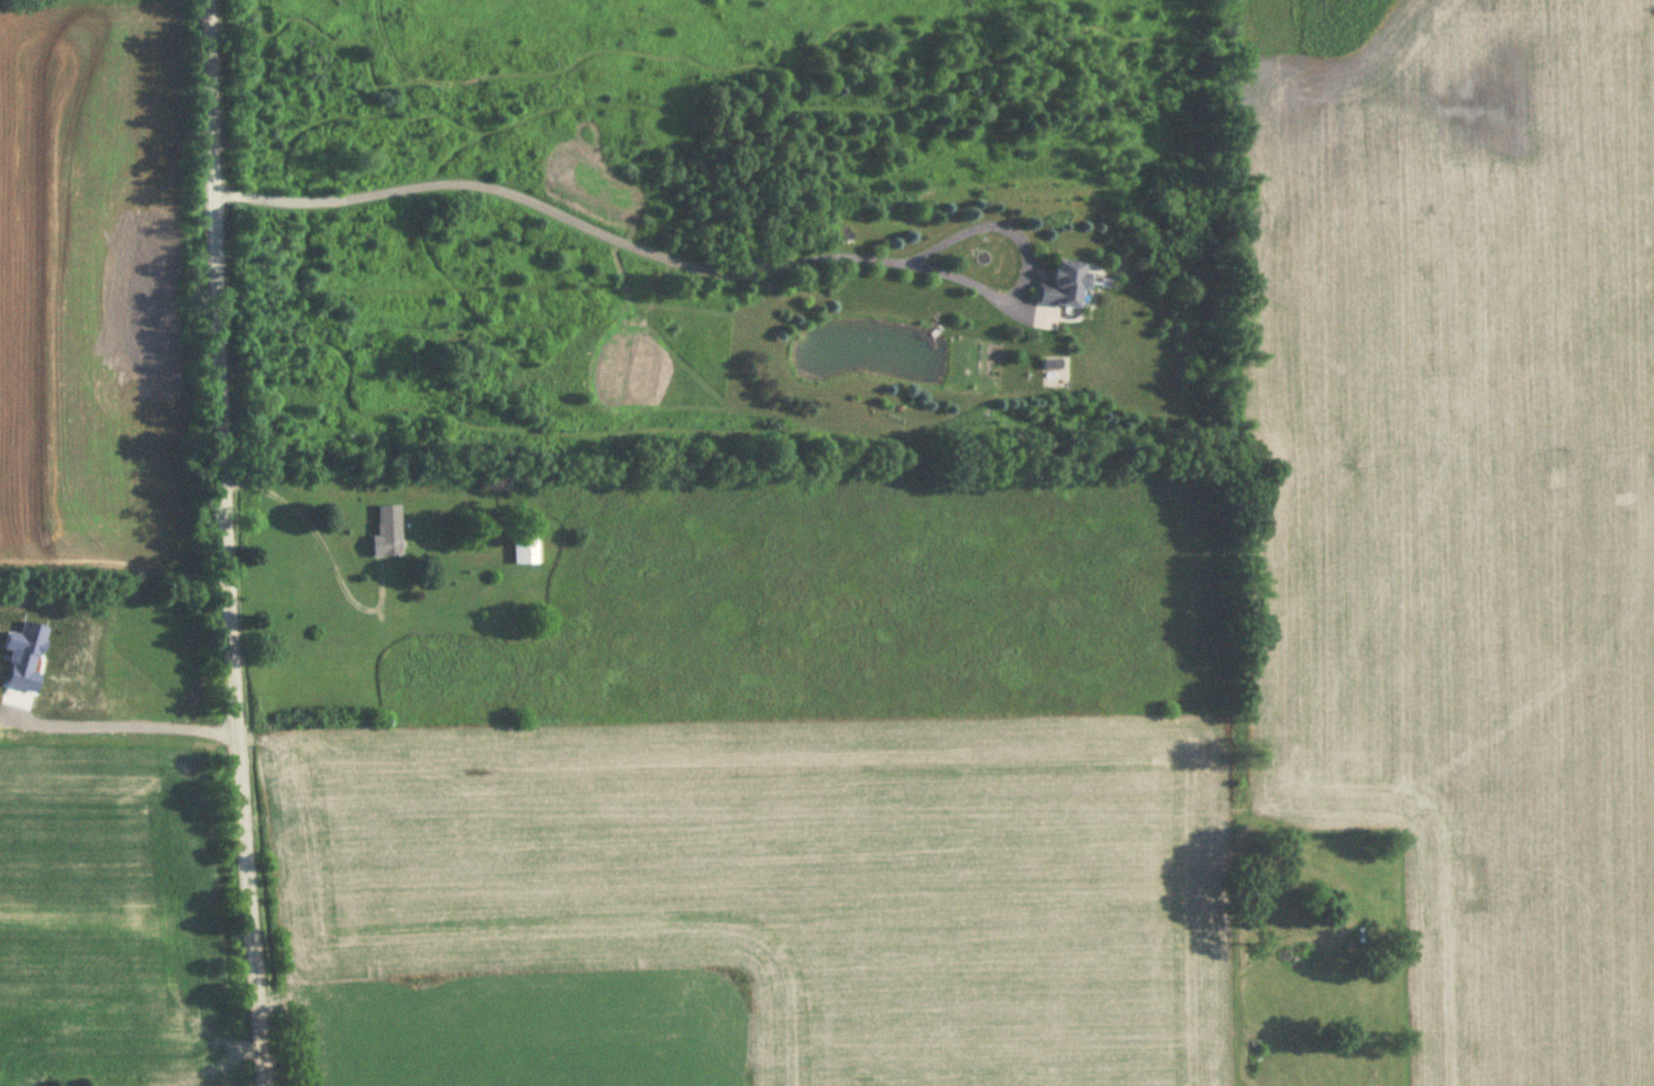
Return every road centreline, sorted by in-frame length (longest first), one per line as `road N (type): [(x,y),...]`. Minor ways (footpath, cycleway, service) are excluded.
road 1 (residential): [(264,1085),(222,468),(205,0)]

